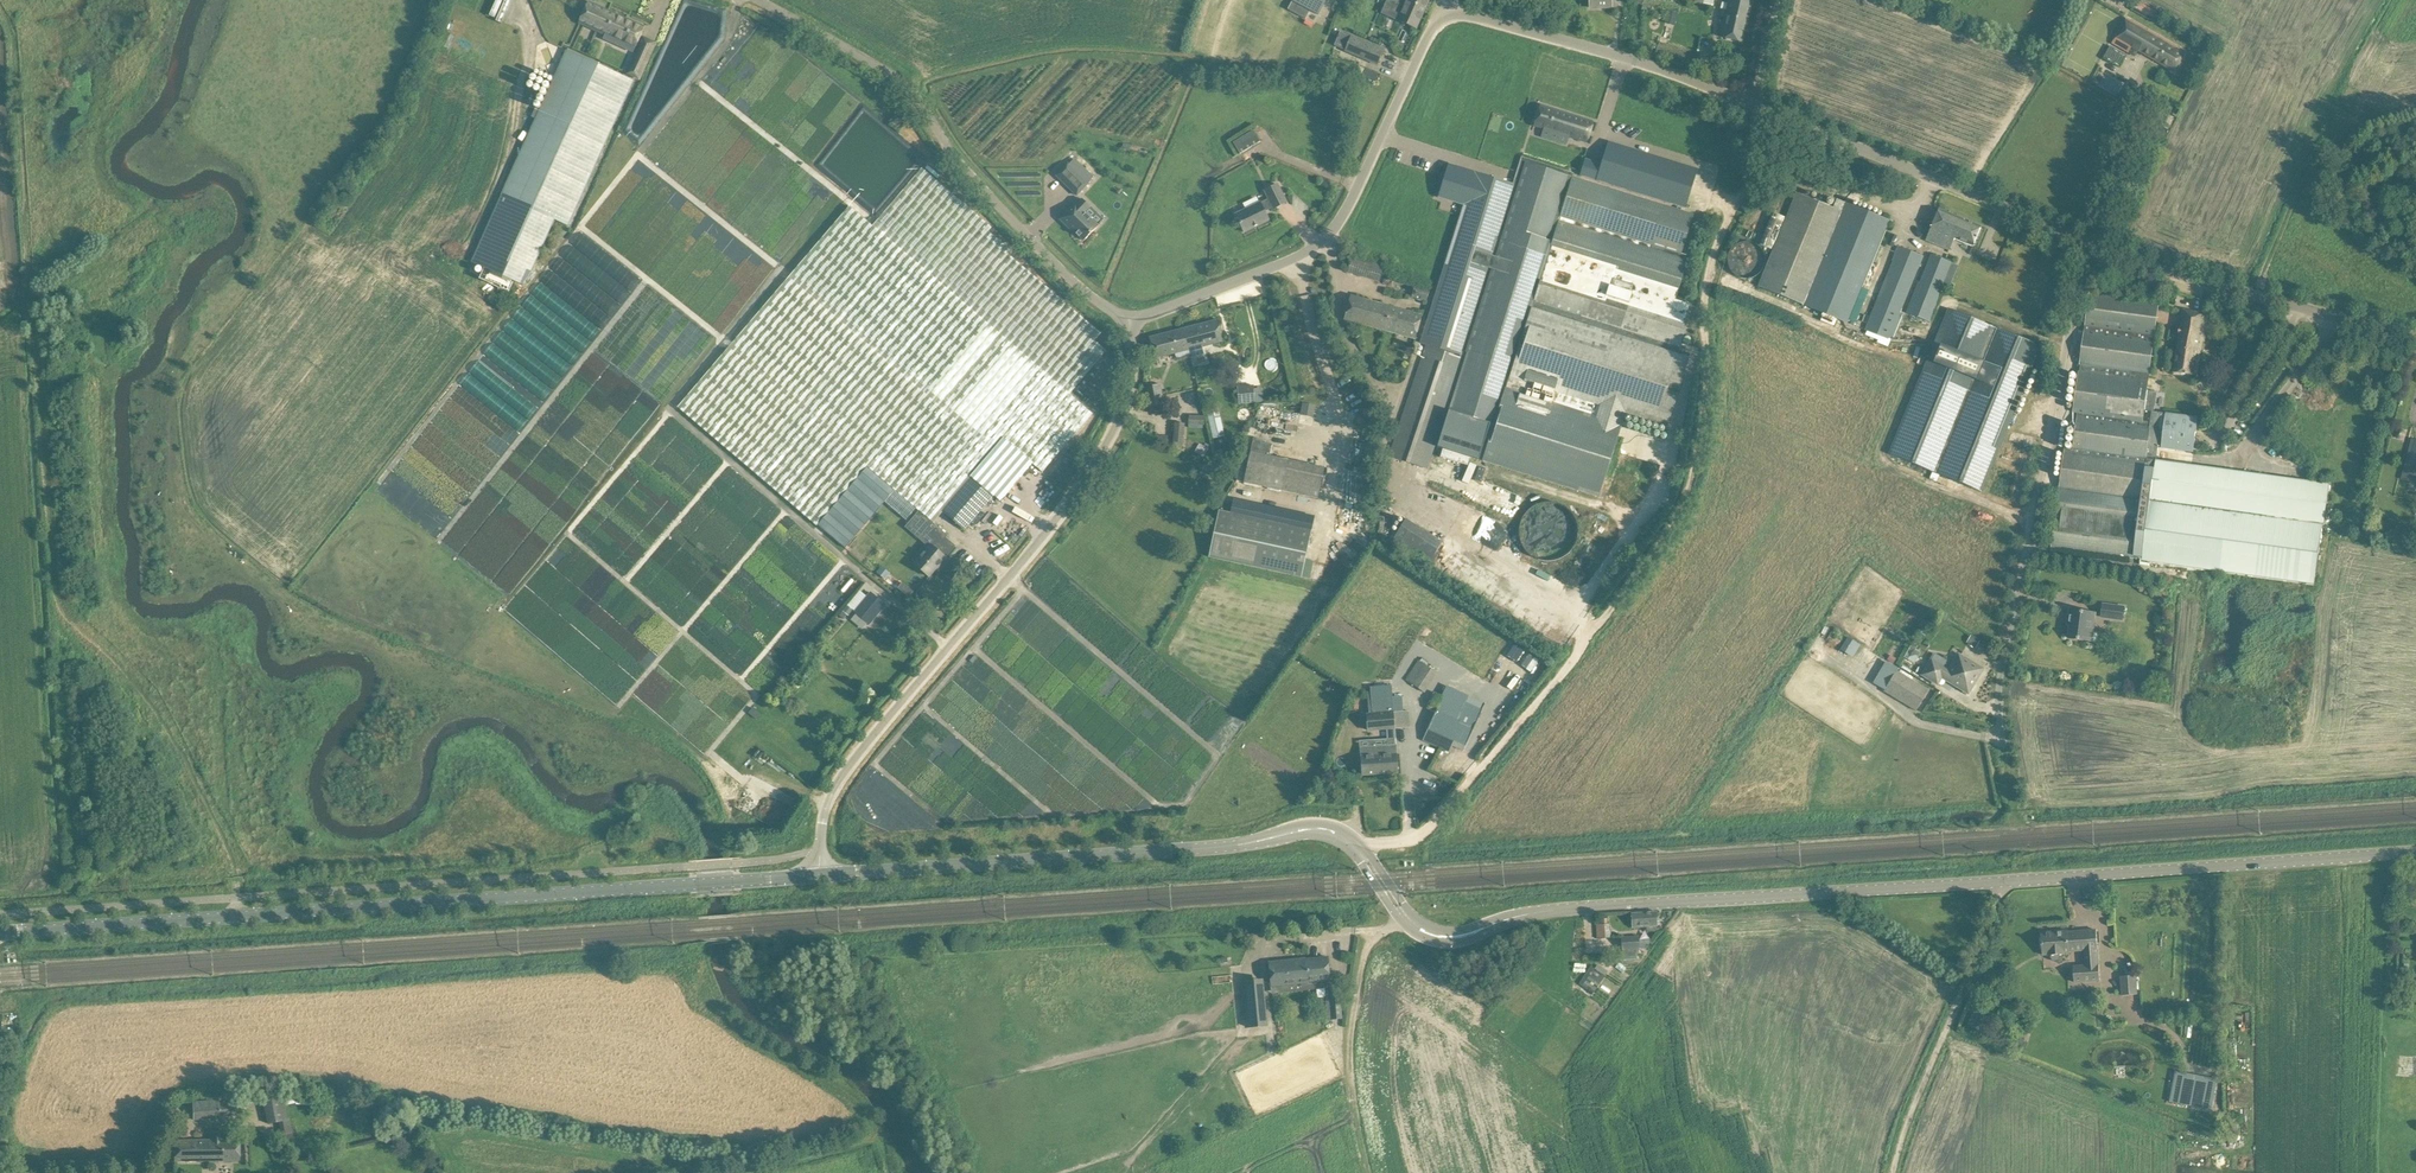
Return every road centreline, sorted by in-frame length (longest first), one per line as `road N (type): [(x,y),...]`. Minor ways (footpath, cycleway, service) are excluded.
road 1 (secondary): [(2415,852),(1549,910),(1459,937),(1438,936),(1405,918),(1358,850),(1319,828),(1239,845),(821,875)]
road 2 (track): [(1759,108),(1753,176),(1707,270),(1705,400),(1687,489),(1669,532),(1437,819),(1415,837),(1358,850)]
road 3 (secondary): [(0,933),(821,875)]
road 4 (unclassified): [(1134,326),(1316,245),(1340,219),(1445,13),(1621,57),(1759,108)]
road 5 (unclassified): [(821,875),(829,794),(1058,518),(1101,455),(1129,395),(1134,326)]
road 6 (unclassified): [(2089,241),(1999,681),(2004,749)]
road 7 (unclassified): [(1134,326),(1033,242),(958,160),(908,87),(761,0)]
road 8 (unclassified): [(1759,108),(2089,241)]
road 9 (unclassified): [(2089,241),(2177,274),(2415,338)]
road 10 (track): [(1892,1172),(2003,881)]
road 11 (track): [(1405,918),(1370,942),(1357,985),(1353,1083),(1370,1172)]
road 12 (track): [(877,1136),(845,1093),(731,1021),(711,1002),(699,970)]
road 13 (track): [(877,1136),(742,1172)]

